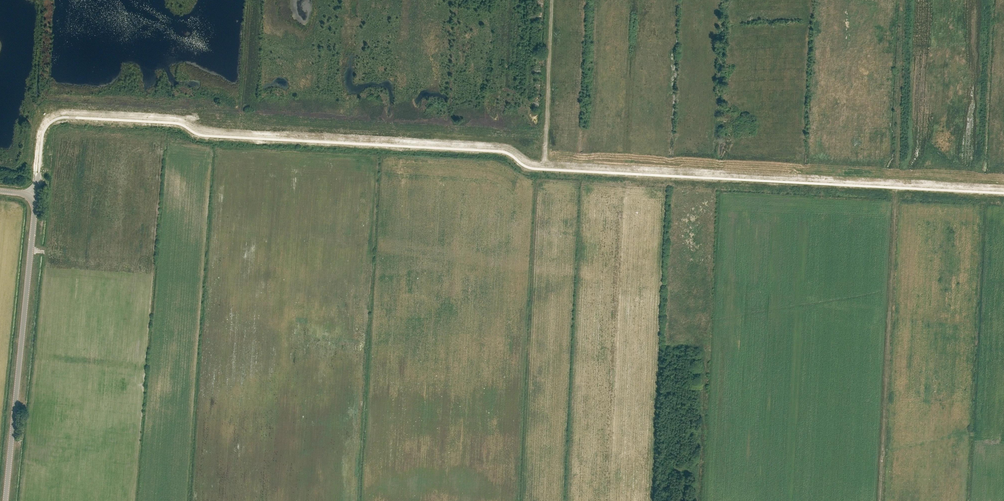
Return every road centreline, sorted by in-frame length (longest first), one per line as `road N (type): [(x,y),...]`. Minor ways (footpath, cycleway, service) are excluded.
road 1 (track): [(37,176),(42,127),(64,113),(173,119),(210,131),(500,147),(544,166),(552,0)]
road 2 (track): [(543,170),(1003,189)]
road 3 (unclassified): [(5,500),(36,195)]

